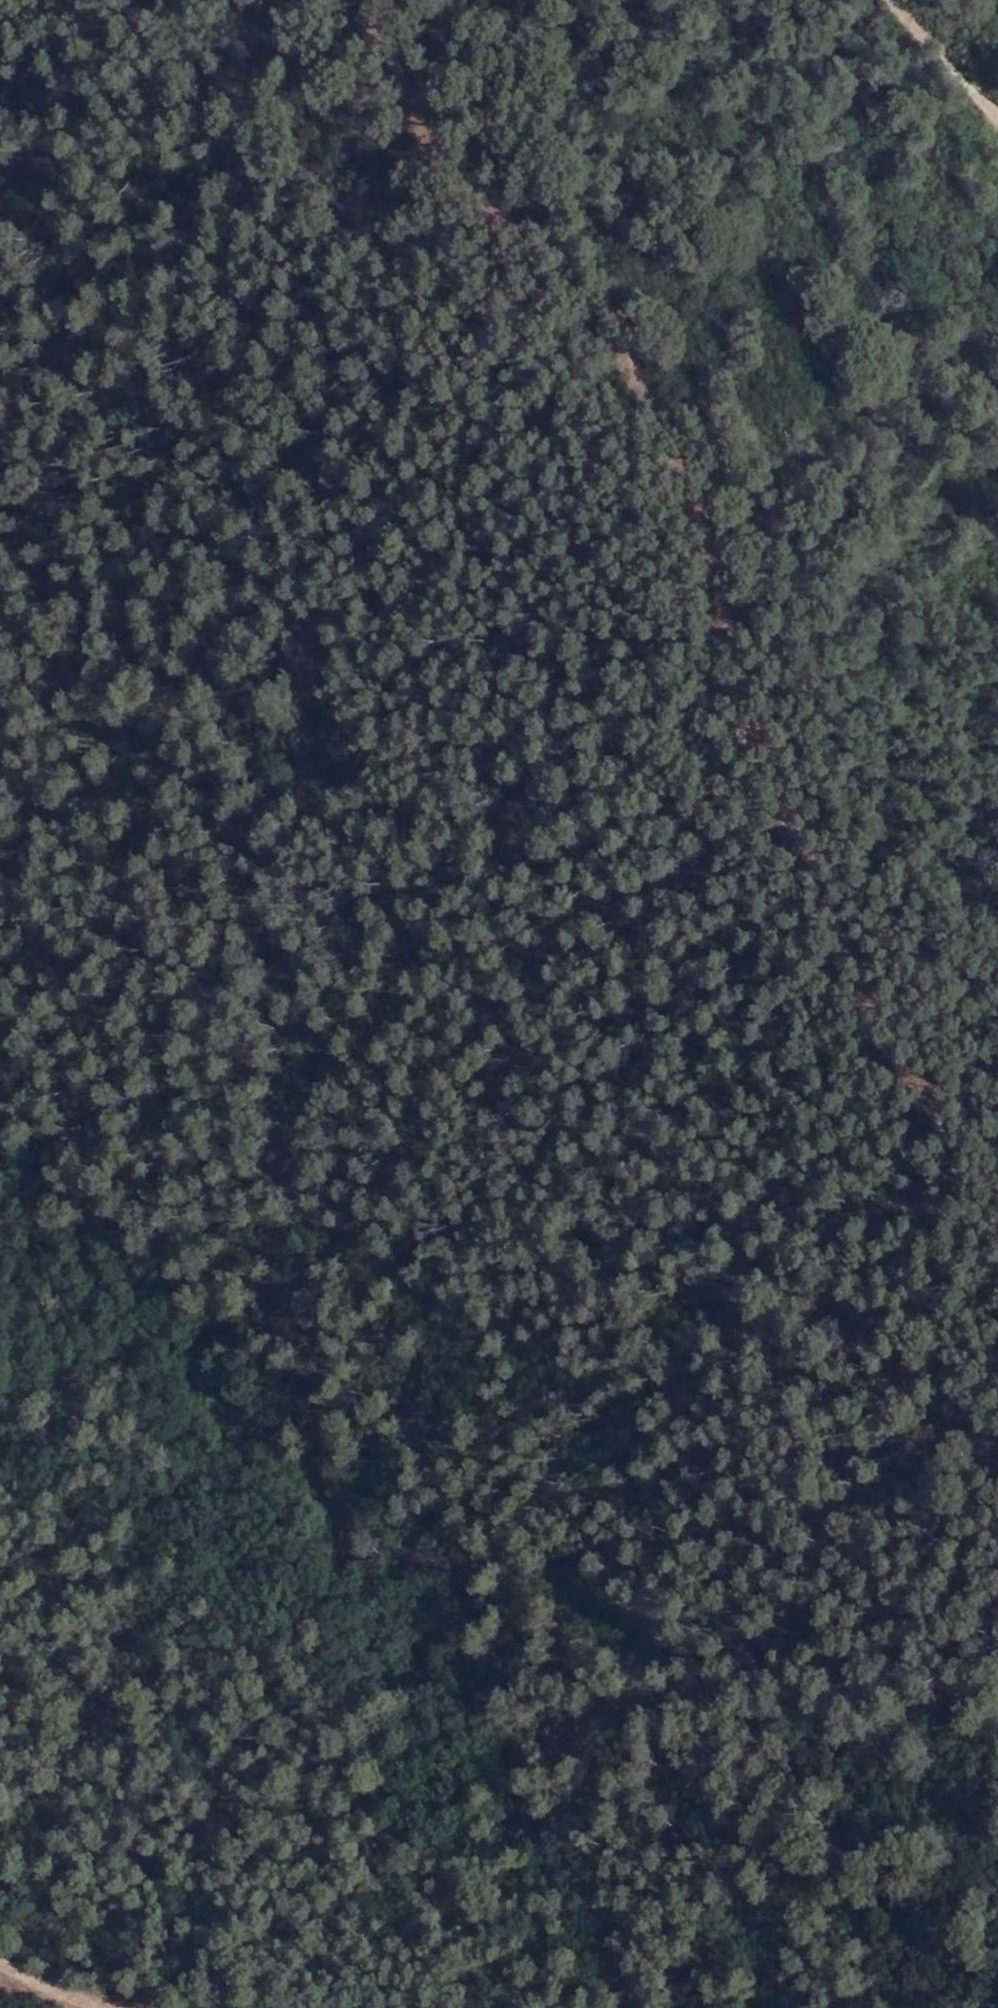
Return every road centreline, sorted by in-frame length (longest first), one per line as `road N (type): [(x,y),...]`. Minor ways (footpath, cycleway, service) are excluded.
road 1 (track): [(0,1960),(111,2007)]

